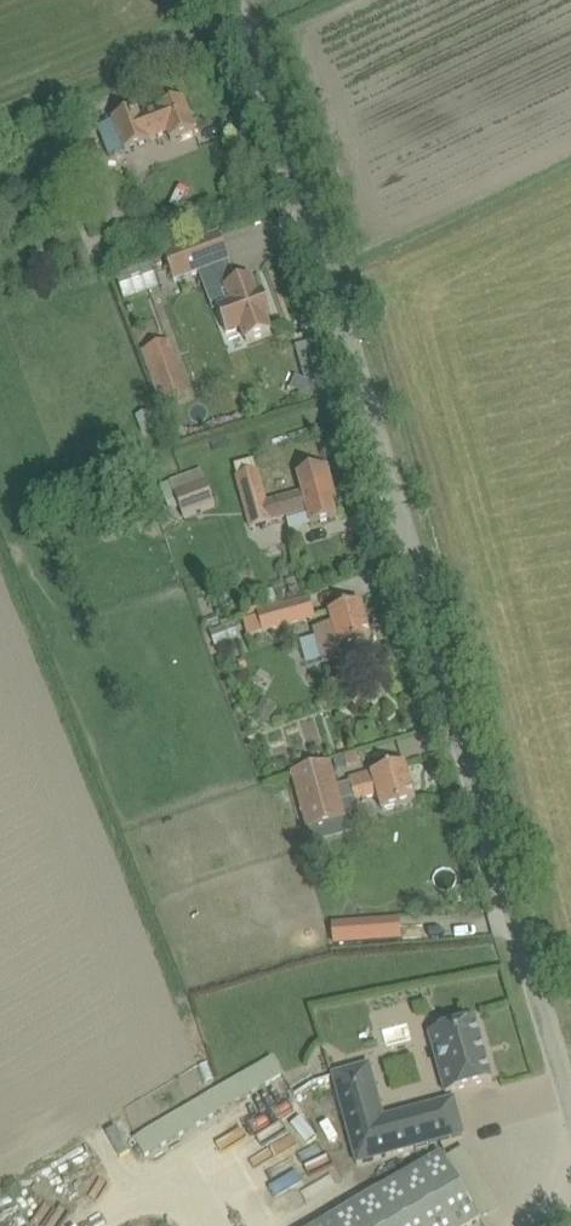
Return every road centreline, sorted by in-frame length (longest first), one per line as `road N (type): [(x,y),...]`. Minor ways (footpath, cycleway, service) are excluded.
road 1 (tertiary): [(570,1136),(354,375),(225,0)]

